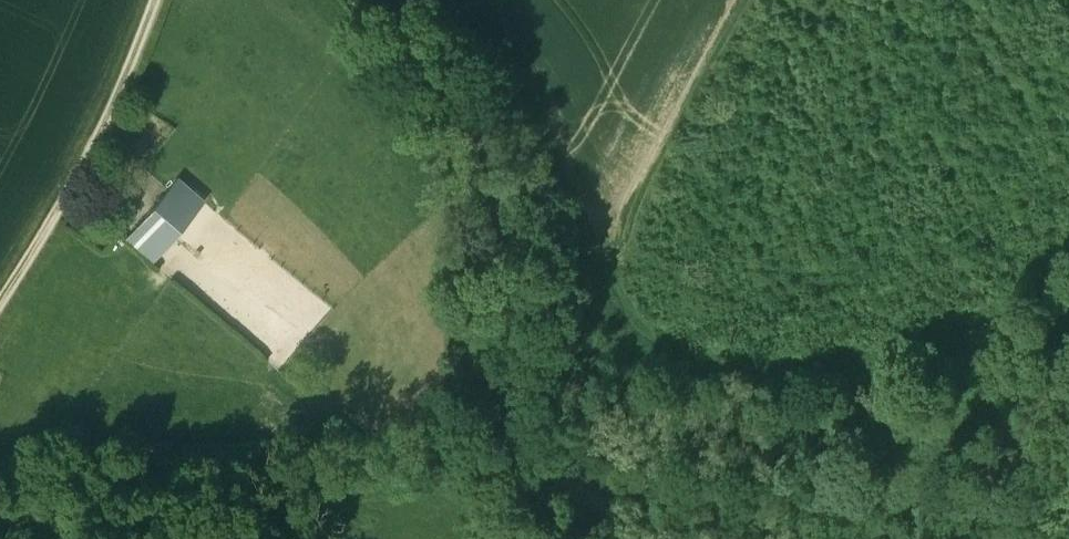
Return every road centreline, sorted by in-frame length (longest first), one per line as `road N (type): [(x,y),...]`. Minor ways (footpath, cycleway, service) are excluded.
road 1 (track): [(744,0),(612,256),(592,252),(585,240),(539,109),(497,53),(442,0)]
road 2 (track): [(564,472),(530,435),(509,385),(499,237),(477,129),(438,62),(381,0)]
road 3 (track): [(156,0),(86,160),(0,306)]
road 4 (track): [(676,538),(564,472)]

